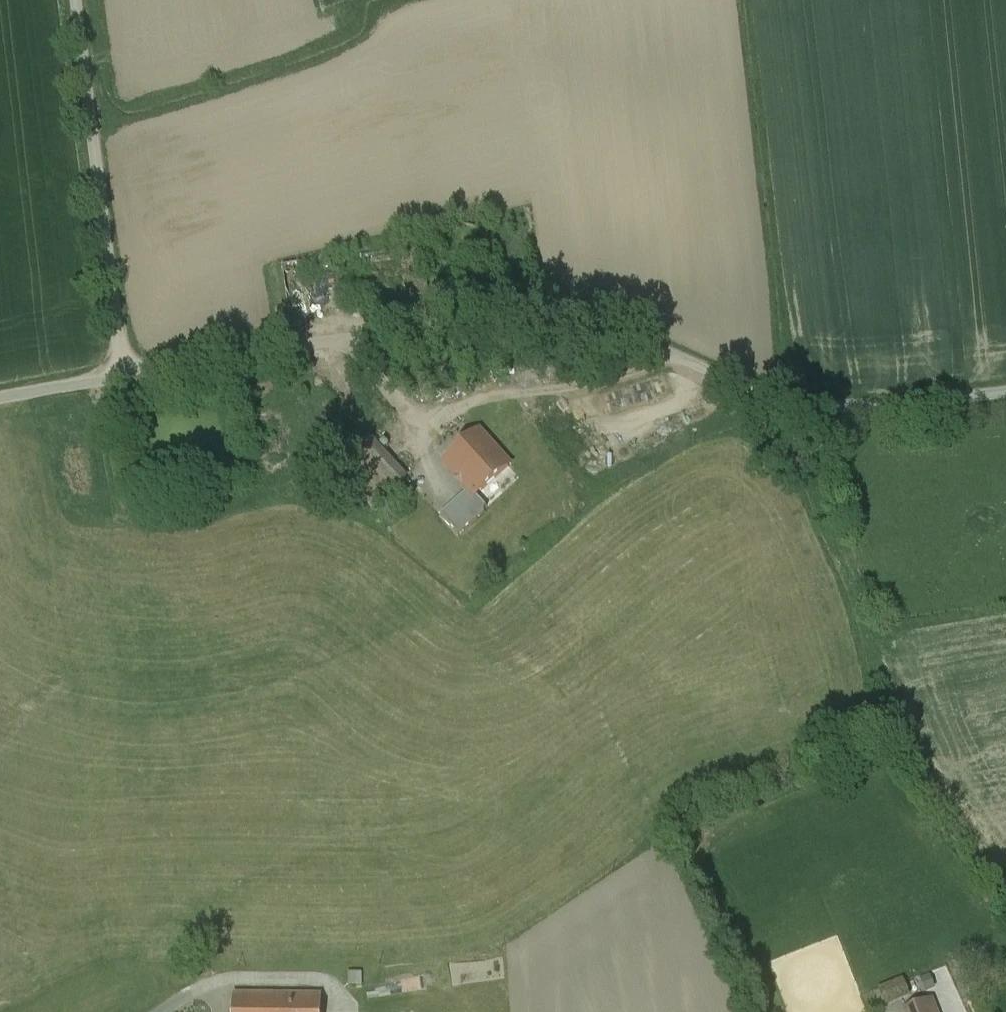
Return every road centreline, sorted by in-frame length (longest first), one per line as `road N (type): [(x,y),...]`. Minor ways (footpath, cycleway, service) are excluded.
road 1 (unclassified): [(123,375),(564,317),(796,407),(1005,394)]
road 2 (unclassified): [(123,375),(76,0)]
road 3 (unclassified): [(0,400),(123,375)]

